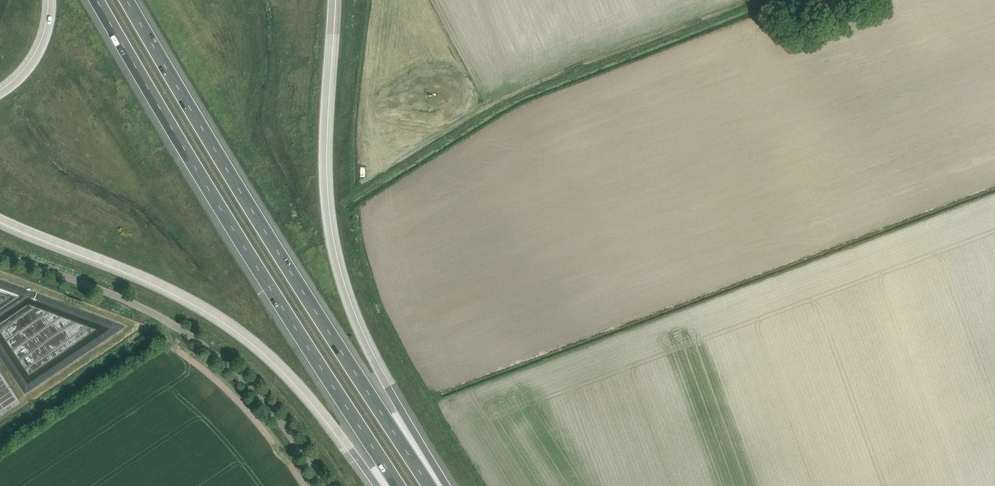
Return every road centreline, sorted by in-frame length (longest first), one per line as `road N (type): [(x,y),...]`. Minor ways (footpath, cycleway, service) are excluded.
road 1 (motorway): [(428,485),(124,0)]
road 2 (motorway): [(101,0),(401,485)]
road 3 (motorway): [(448,485),(369,345),(337,262),(328,222),(331,0)]
road 4 (motorway): [(0,220),(121,269),(243,334),(317,408),(374,485)]
road 5 (unclassified): [(326,485),(269,409),(197,341),(133,303),(0,253)]

